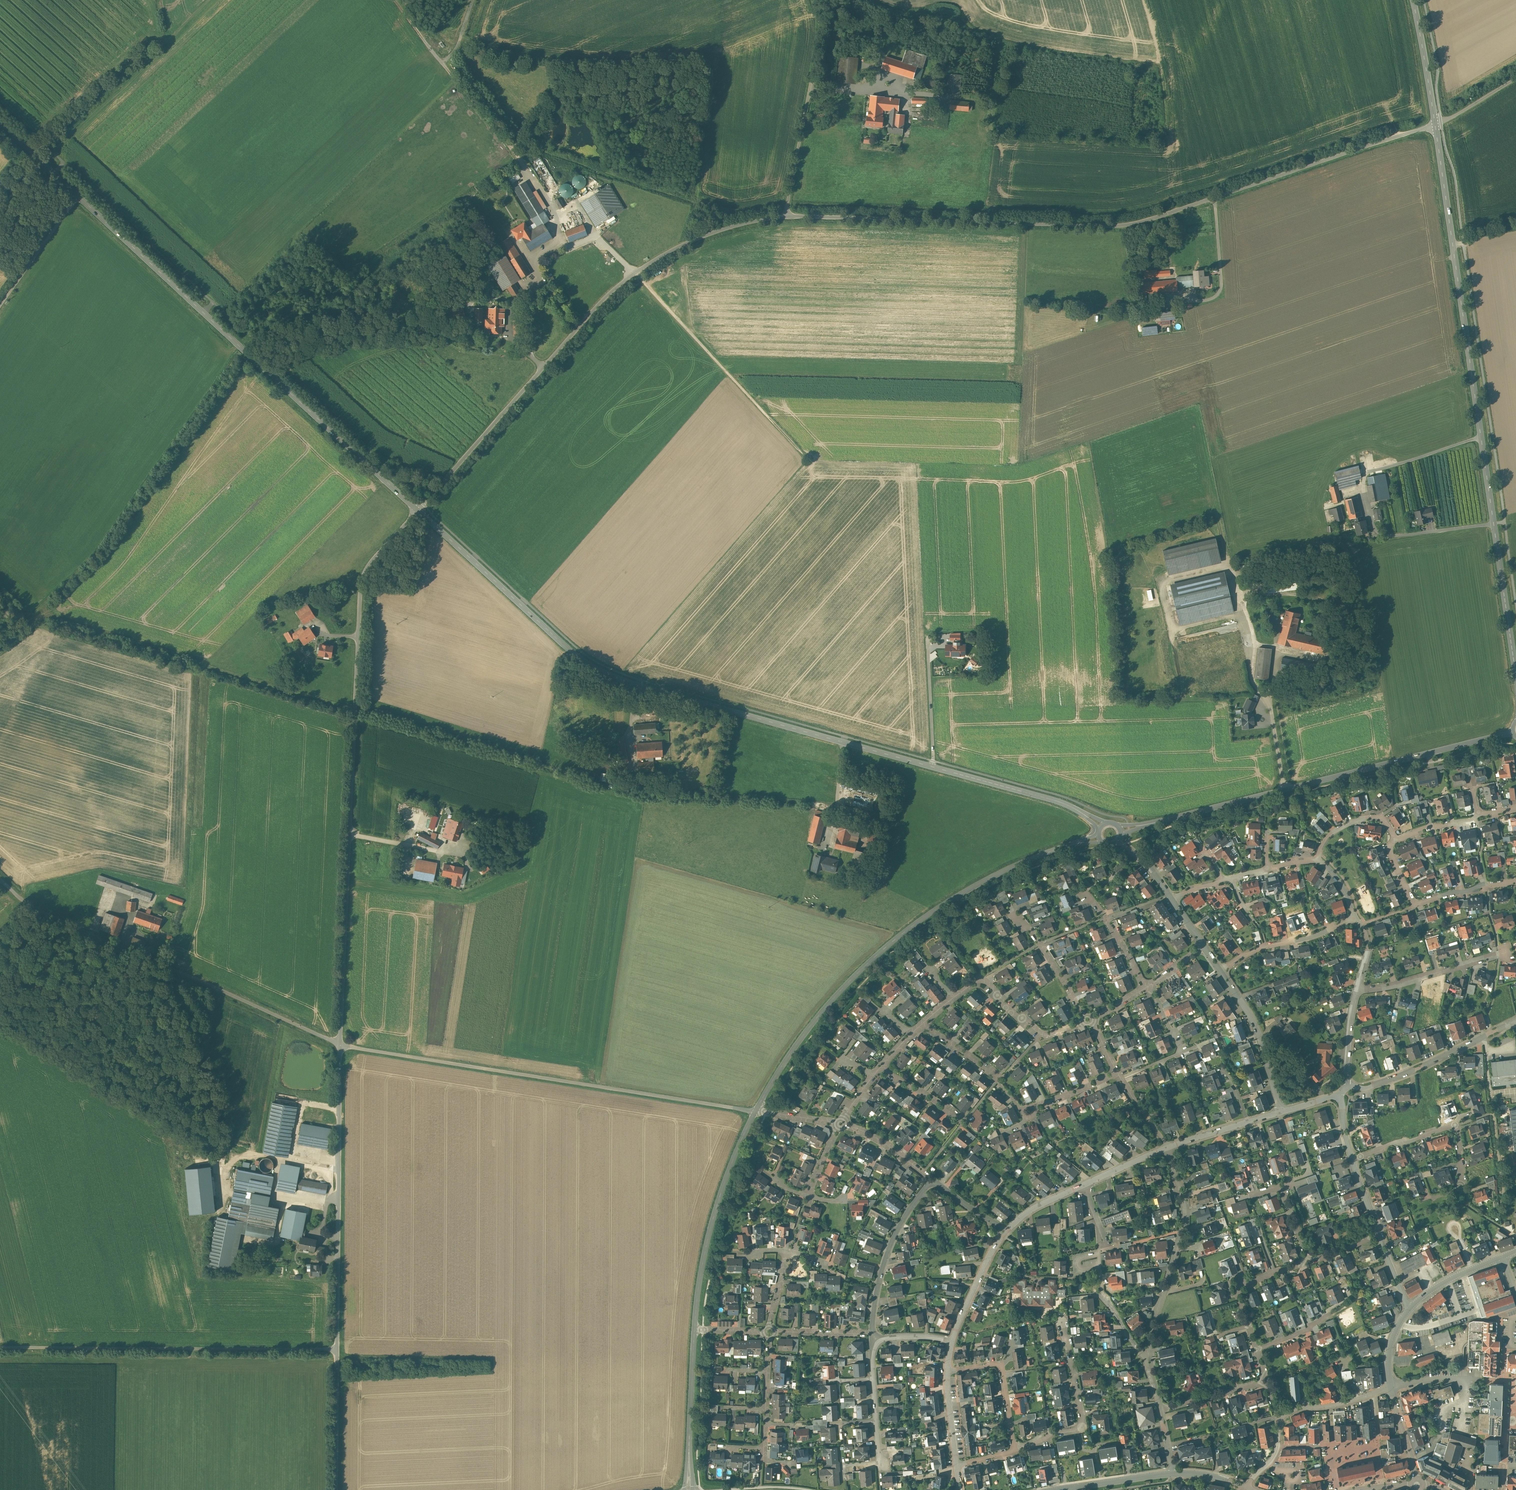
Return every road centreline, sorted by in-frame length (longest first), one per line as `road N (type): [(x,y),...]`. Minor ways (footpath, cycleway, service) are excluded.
road 1 (secondary): [(418,511),(579,658),(611,677),(1079,811)]
road 2 (unclassified): [(787,217),(1127,225),(1435,125)]
road 3 (secondary): [(0,124),(418,511)]
road 4 (secondary): [(1515,676),(1435,125)]
road 5 (unclassified): [(340,1045),(361,584),(418,511)]
road 6 (unclassified): [(418,511),(636,274),(709,234),(787,217)]
road 7 (secondary): [(755,1112),(818,1018),(891,943),(997,875),(1099,838)]
road 8 (unclassified): [(340,1045),(755,1112)]
road 9 (secondary): [(1512,732),(1121,830)]
road 10 (unclassified): [(1,879),(31,903),(340,1045)]
road 11 (unclassified): [(0,1348),(338,1349)]
road 12 (unclassified): [(338,1349),(340,1045)]
road 13 (track): [(636,274),(809,461)]
road 14 (secondary): [(694,1329),(710,1231),(755,1112)]
road 15 (track): [(53,152),(209,0)]
road 16 (track): [(396,0),(529,165)]
road 17 (residential): [(1432,1197),(1460,1186),(1455,1125),(1352,1159)]
road 18 (unclassified): [(787,217),(824,36)]
road 19 (residential): [(1015,1449),(1083,1428),(1061,1322)]
road 20 (residential): [(1515,1021),(1397,1077),(1349,1085)]
road 21 (residential): [(932,1180),(892,1241),(872,1333)]
road 22 (secondary): [(688,1489),(694,1329)]
road 23 (residential): [(1220,971),(1254,1023),(1280,1112)]
road 24 (residential): [(1499,954),(1357,990)]
road 25 (residential): [(1353,918),(1256,949),(1220,971)]
road 26 (unclassified): [(336,1489),(338,1349)]
road 27 (residential): [(948,1370),(1000,1363),(1015,1449)]
road 28 (residential): [(1004,1131),(1026,1121),(1022,1110),(1117,1073)]
road 29 (residential): [(1183,1233),(1146,1363)]
road 30 (residential): [(1013,911),(1089,1019)]
road 31 (secondary): [(1435,125),(1413,0)]
road 32 (residential): [(1003,1232),(951,1341)]
road 33 (residential): [(1082,887),(1147,987)]

